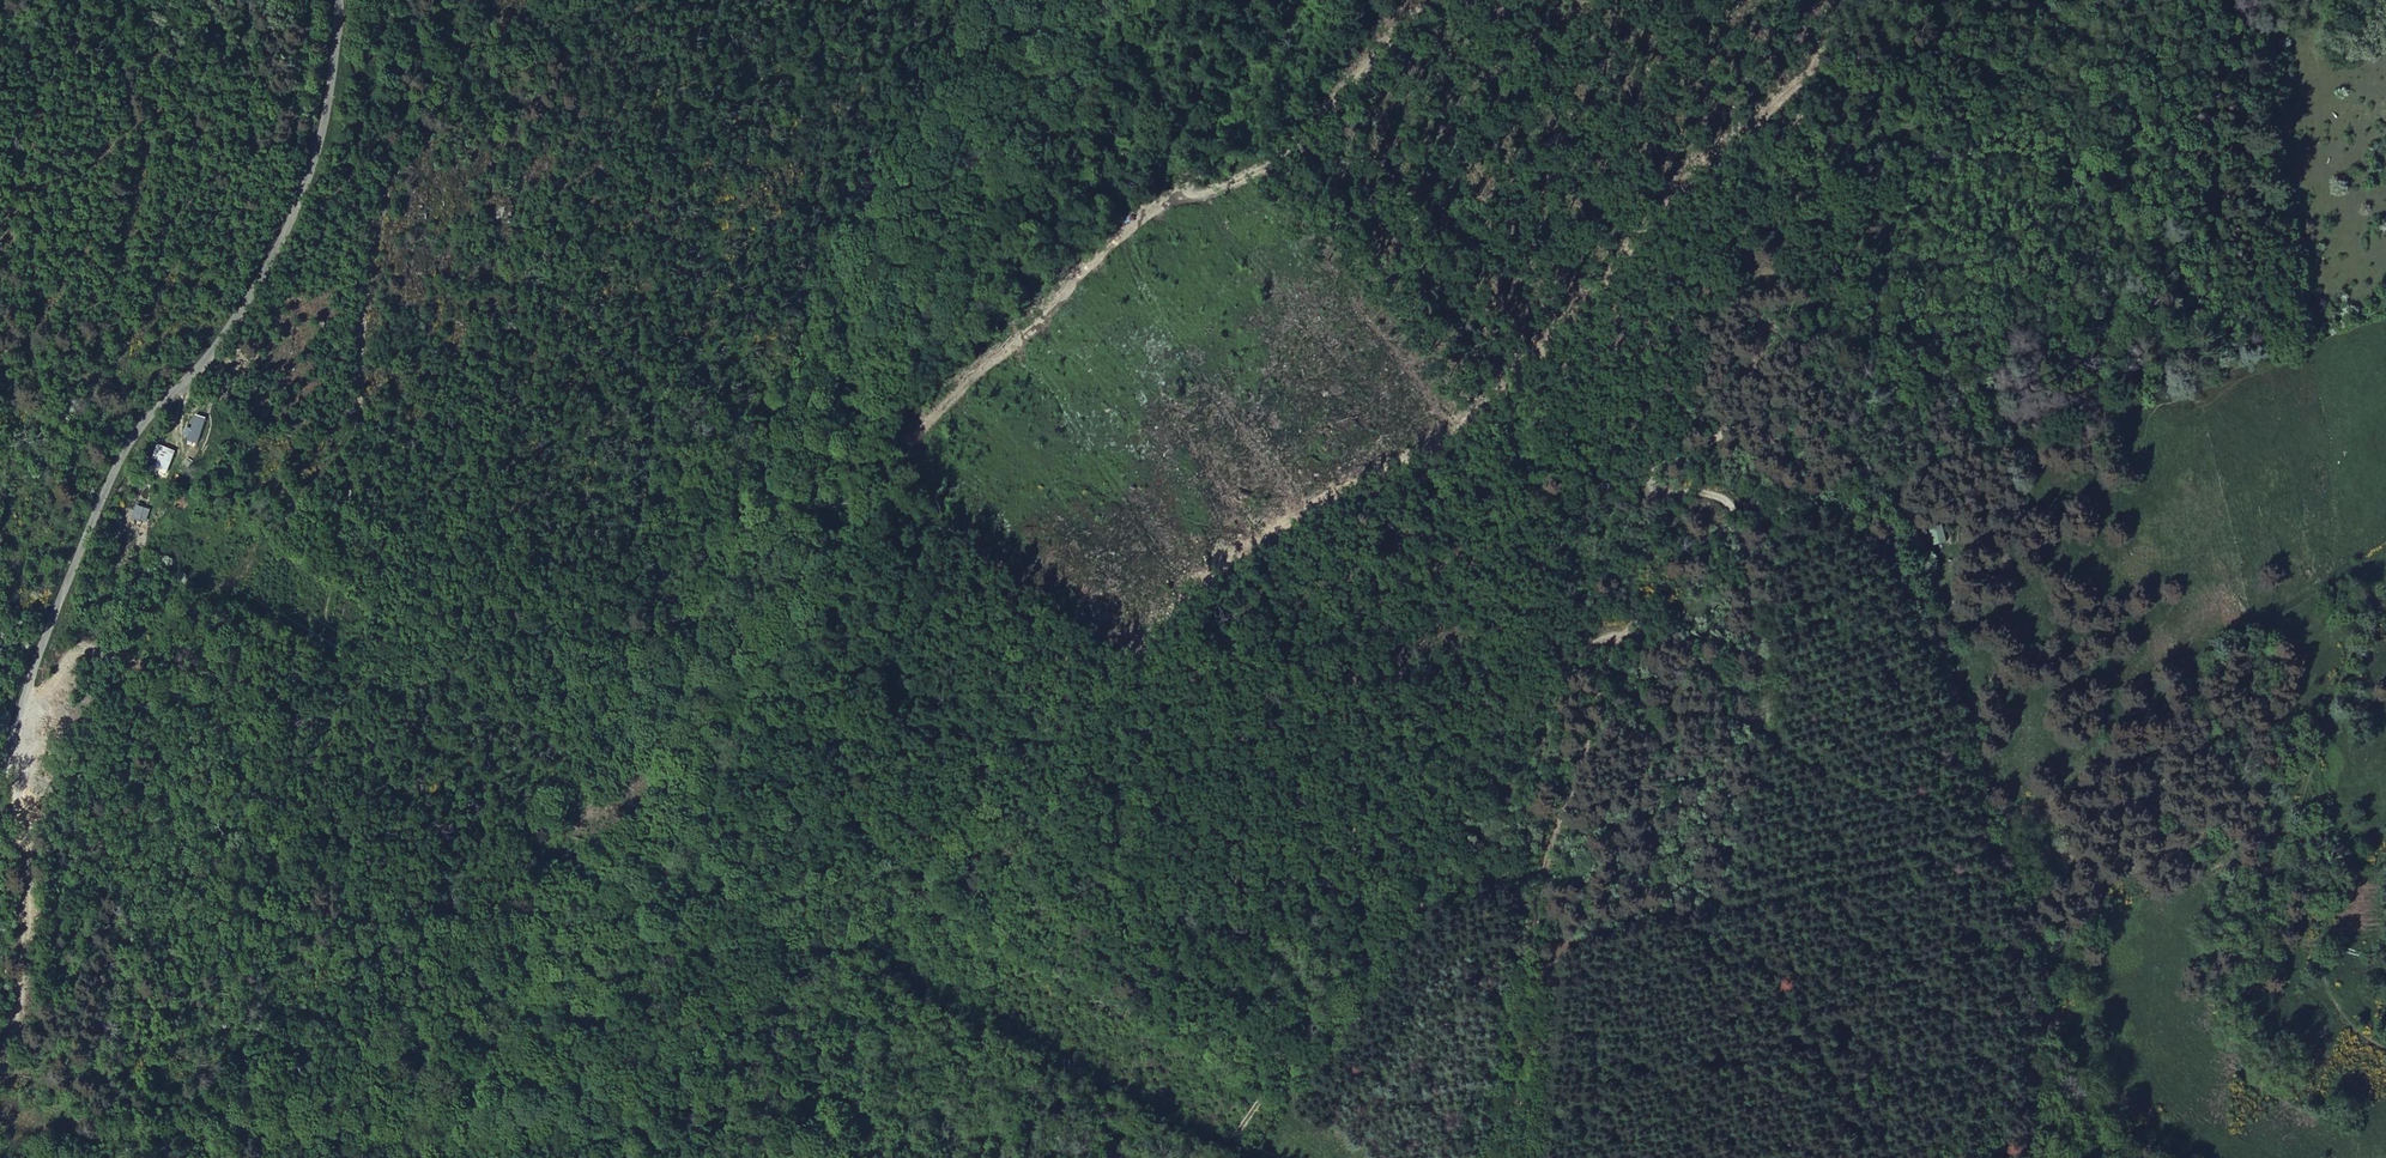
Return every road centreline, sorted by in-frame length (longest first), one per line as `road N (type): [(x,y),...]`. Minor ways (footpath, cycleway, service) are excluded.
road 1 (track): [(2184,1157),(2106,1095),(2053,1008),(1980,747),(1933,623),(1819,391),(1770,320),(1740,299)]
road 2 (unclassified): [(339,0),(316,173),(286,237),(214,346),(124,450),(31,672),(0,771)]
road 3 (track): [(1214,1157),(1415,903),(1560,664),(1595,638),(1633,630)]
road 4 (track): [(1633,630),(1655,629),(1677,641),(1720,673),(1750,715),(1760,713),(1766,685),(1736,504),(1717,491),(1655,491),(1651,475),(1718,434)]
road 5 (track): [(1633,630),(1576,732),(1547,827),(1509,1157)]
road 6 (track): [(1718,434),(1735,428),(1763,434),(1795,453),(1900,554)]
road 7 (track): [(1740,299),(1718,434)]

